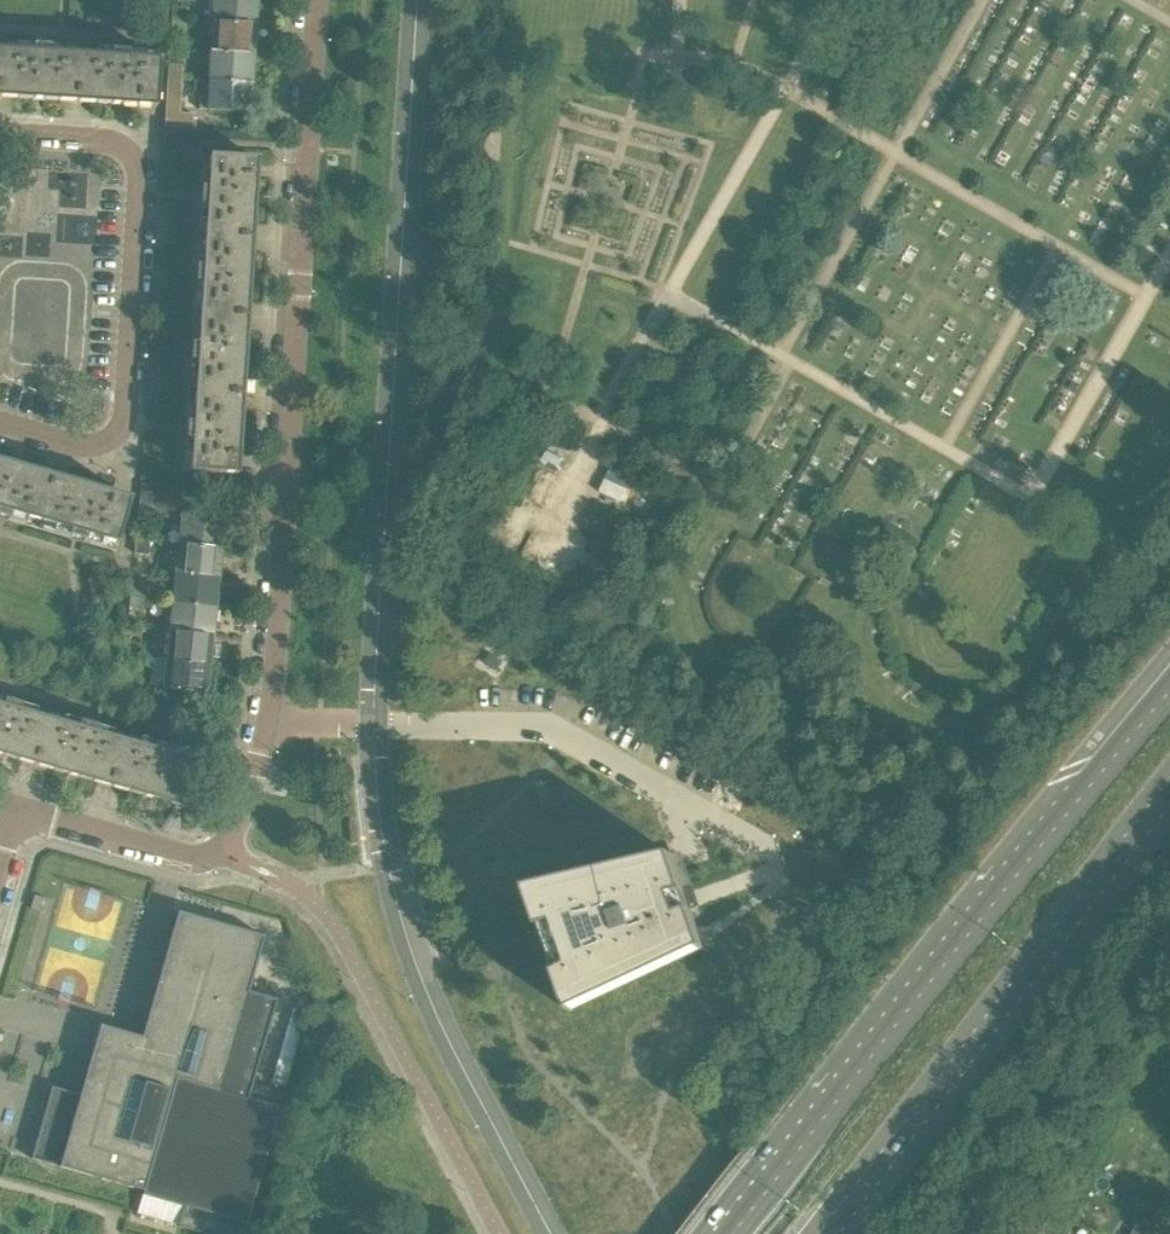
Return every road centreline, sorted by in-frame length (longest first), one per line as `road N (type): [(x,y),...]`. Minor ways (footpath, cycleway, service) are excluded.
road 1 (residential): [(16,810),(180,858),(229,851),(273,682),(317,0)]
road 2 (primary): [(1169,688),(735,1233)]
road 3 (track): [(736,498),(495,358),(519,0)]
road 4 (track): [(878,582),(866,602),(861,641),(879,691),(926,723),(989,725),(1026,697),(1169,446)]
road 5 (primary): [(828,1233),(1169,788)]
road 6 (residential): [(0,132),(108,139),(128,148),(144,191),(116,433),(85,447),(0,422)]
road 7 (track): [(672,294),(1115,544)]
road 8 (track): [(1169,309),(736,59)]
road 9 (track): [(599,422),(840,0)]
road 10 (track): [(549,98),(713,144),(659,286),(503,241)]
road 11 (track): [(736,498),(683,595),(687,621),(719,661),(748,674),(793,668),(812,651),(859,572),(935,615)]
road 12 (track): [(986,0),(784,358)]
road 13 (track): [(1009,484),(935,615),(936,652),(966,658),(982,640),(1055,511)]
road 14 (track): [(555,234),(577,146),(661,169),(628,256),(592,244)]
road 15 (track): [(1169,262),(1035,499)]
road 16 (track): [(736,59),(516,46)]
road 17 (track): [(646,54),(586,264)]
road 18 (track): [(531,248),(567,103)]
road 19 (track): [(563,121),(706,163)]
road 20 (track): [(722,490),(796,364)]
road 21 (track): [(683,225),(547,184)]
road 22 (track): [(685,156),(640,279)]

